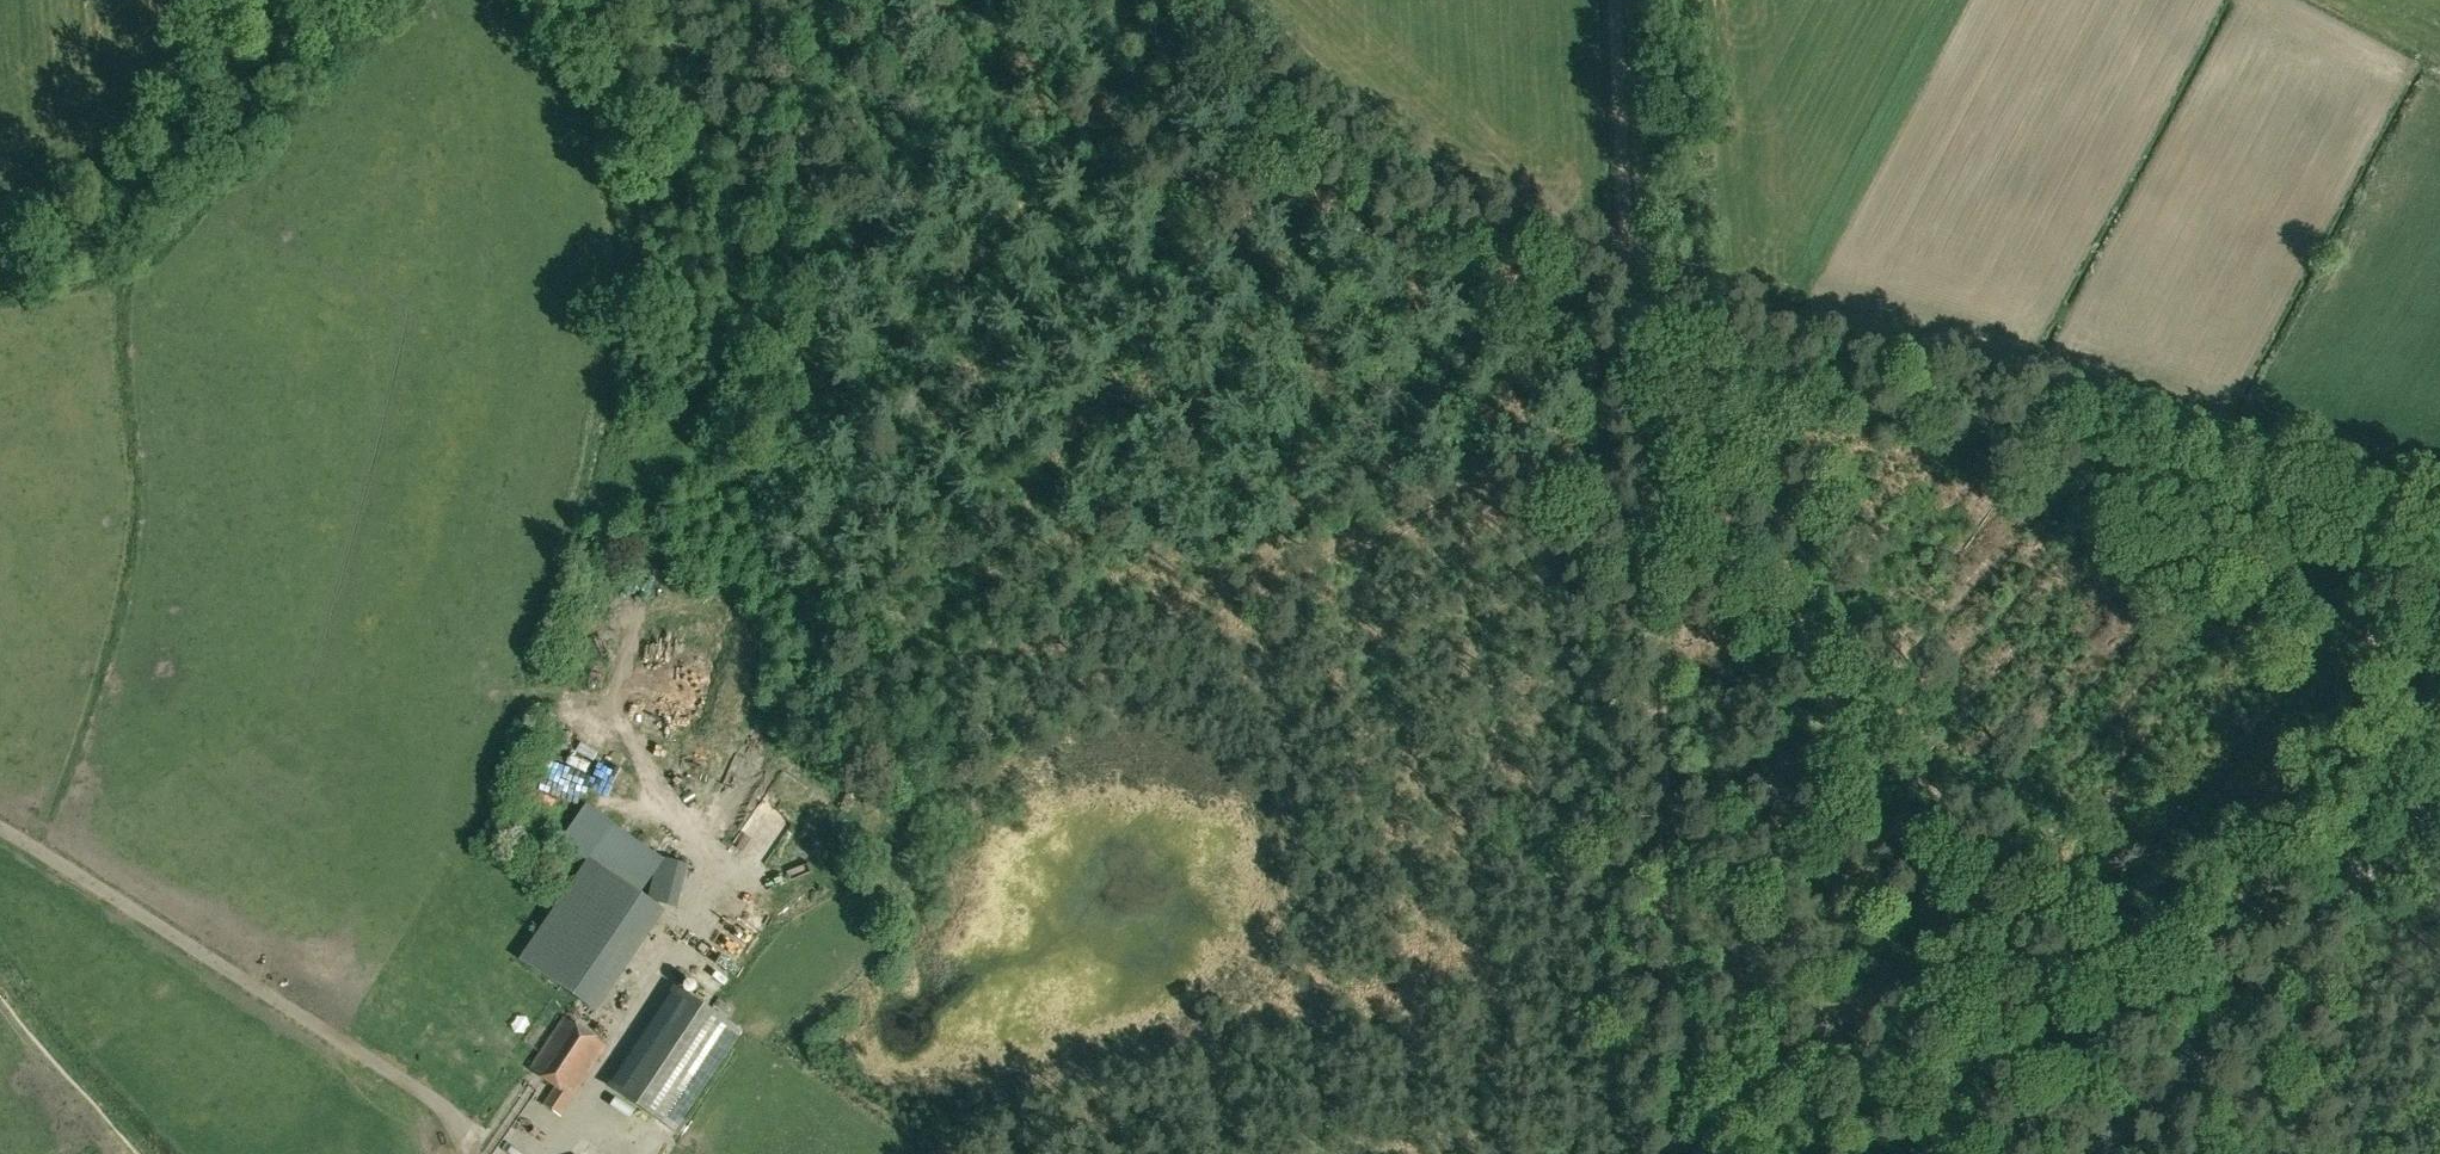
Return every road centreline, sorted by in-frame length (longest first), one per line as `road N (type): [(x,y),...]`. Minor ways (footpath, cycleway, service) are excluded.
road 1 (track): [(1625,189),(1673,1153)]
road 2 (track): [(463,1134),(444,1108),(0,830)]
road 3 (tertiary): [(2098,1153),(2439,791)]
road 4 (track): [(1616,0),(1625,189)]

